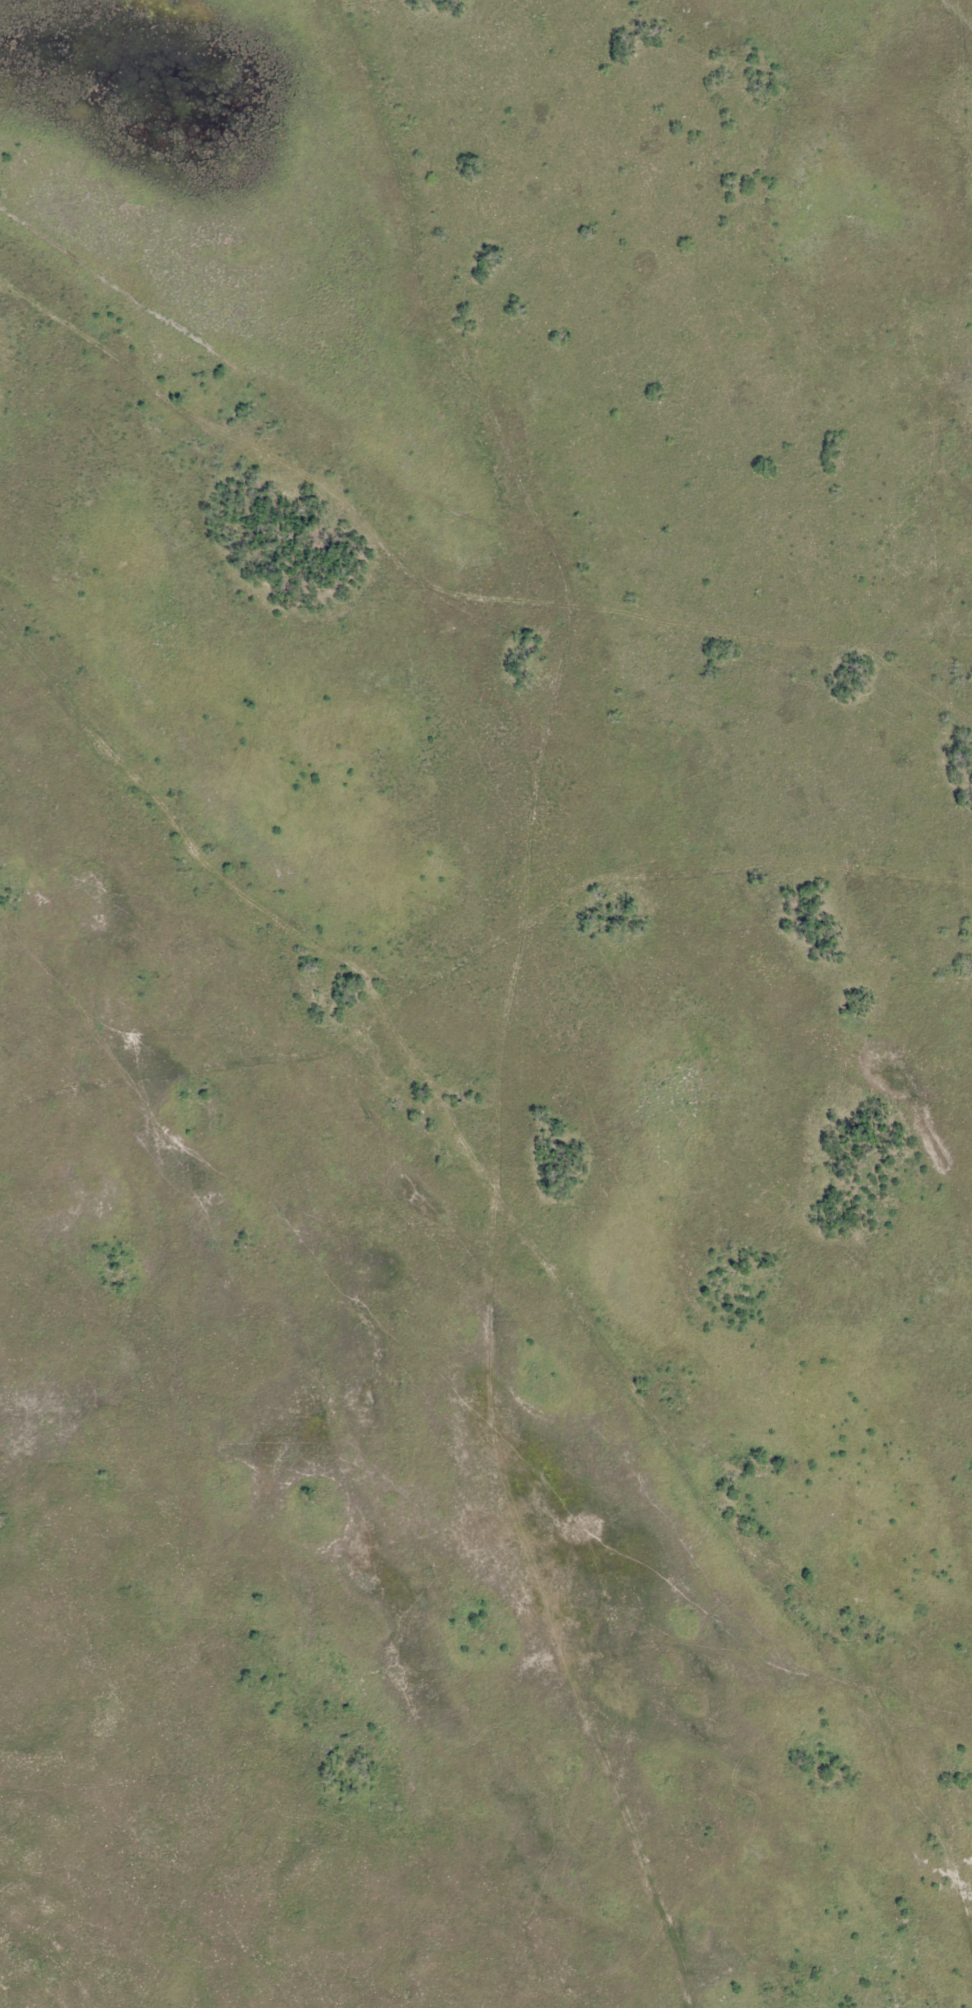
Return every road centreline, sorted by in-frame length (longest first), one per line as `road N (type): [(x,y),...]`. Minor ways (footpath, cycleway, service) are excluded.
road 1 (residential): [(971,316),(961,330),(775,431),(556,589),(494,584),(294,421),(136,359),(0,344)]

